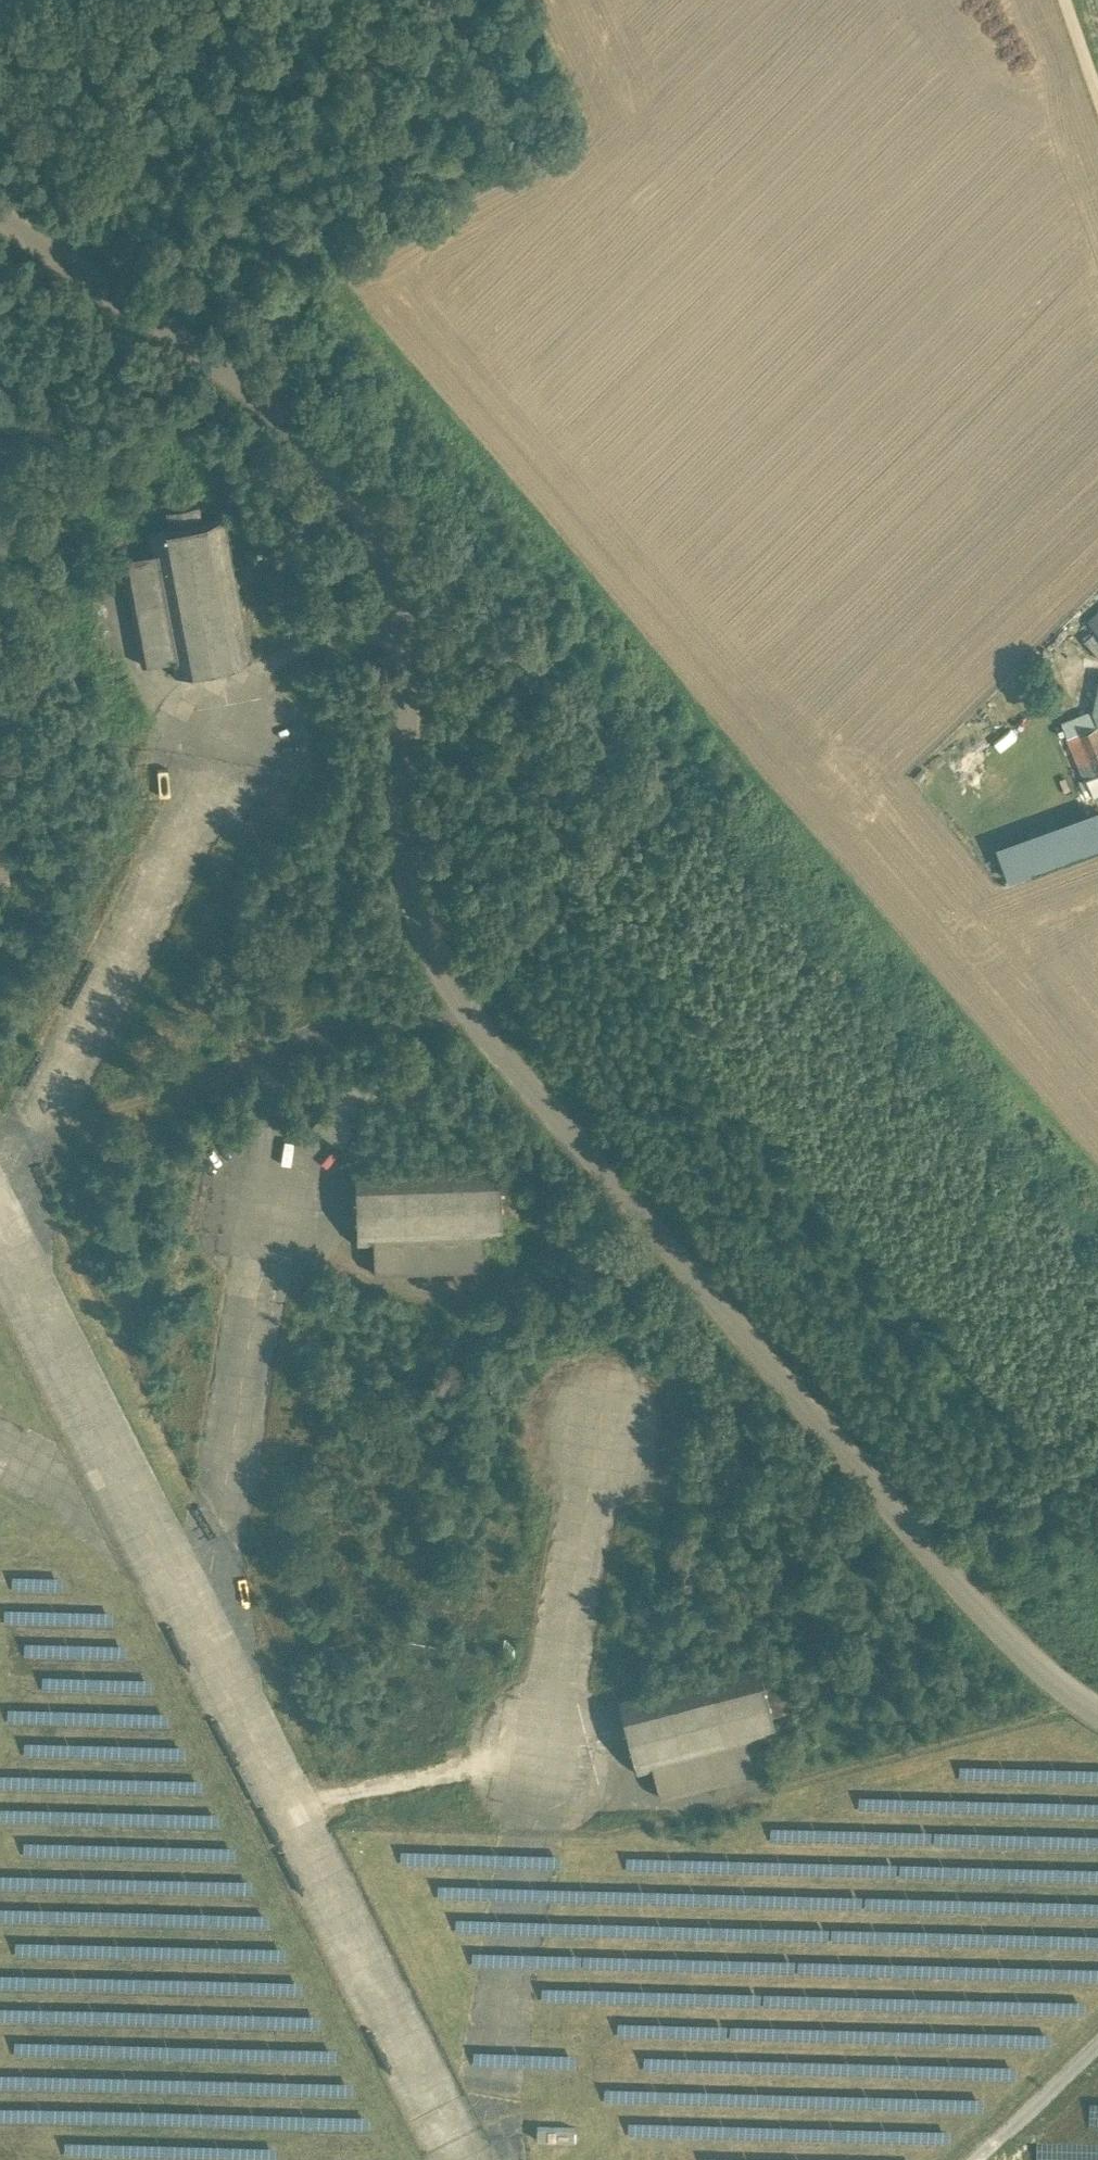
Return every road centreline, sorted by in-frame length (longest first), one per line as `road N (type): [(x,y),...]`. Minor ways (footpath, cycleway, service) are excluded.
road 1 (unclassified): [(0,215),(267,400),(341,470),(370,515),(404,631),(405,854),(434,939),(471,1003),(947,1570),(1069,1692),(1097,1709)]

